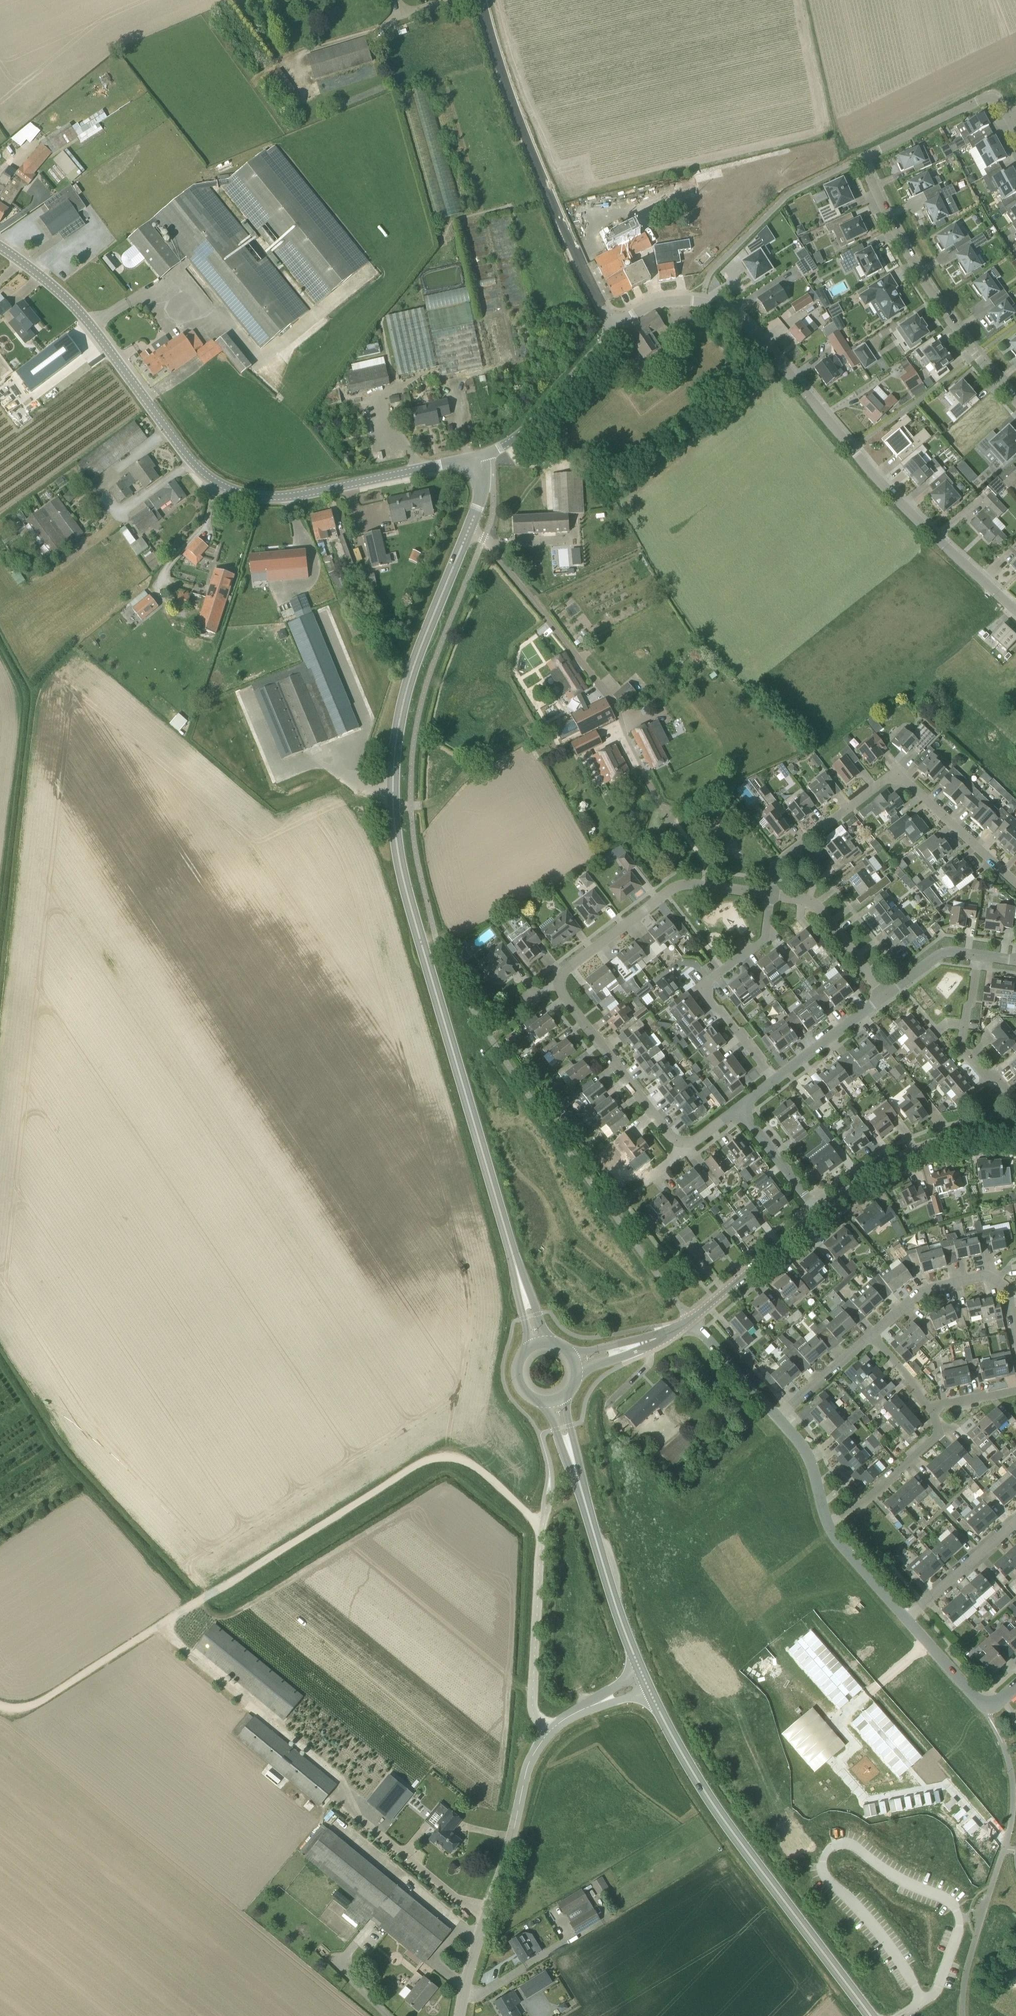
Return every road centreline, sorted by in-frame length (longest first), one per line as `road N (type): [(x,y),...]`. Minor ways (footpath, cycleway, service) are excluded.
road 1 (tertiary): [(511,1248),(412,903),(394,784),(403,700),(482,490),(480,457)]
road 2 (track): [(543,1529),(472,1467),(454,1456),(430,1457),(28,1710),(0,1712)]
road 3 (unclassified): [(480,457),(299,494),(242,493),(211,479),(184,453),(67,300),(0,247)]
road 4 (residential): [(1008,118),(988,95),(862,158),(925,285),(1015,399)]
road 5 (residential): [(1015,610),(890,494),(736,316),(698,301)]
road 6 (tertiary): [(871,2015),(691,1768),(648,1687)]
road 7 (tertiary): [(615,331),(514,109),(481,0)]
road 8 (residential): [(1015,887),(913,788),(891,783),(868,788),(772,860),(763,893)]
road 9 (unclassified): [(460,2015),(522,1786),(550,1732)]
road 10 (residential): [(769,1082),(702,993),(703,982),(752,944),(763,924),(763,893)]
road 11 (residential): [(560,984),(674,891),(763,893)]
road 12 (residential): [(817,1213),(924,1147),(1015,1132)]
road 13 (unclassified): [(543,1529),(532,1706),(550,1732)]
road 14 (residential): [(560,984),(680,1144)]
road 15 (tertiary): [(642,1674),(581,1487)]
road 16 (residential): [(1015,1333),(1008,1295),(990,1281),(928,1293),(875,1335)]
road 17 (tertiary): [(480,457),(511,442),(615,331)]
road 18 (residential): [(763,893),(806,900),(881,999)]
road 19 (residential): [(691,1319),(817,1213)]
road 20 (residential): [(831,1528),(934,1441),(934,1413)]
road 21 (residential): [(1000,1090),(962,1050),(968,954)]
road 22 (residential): [(1015,1686),(995,1703),(976,1697),(906,1622)]
road 23 (residential): [(906,1622),(1015,1524)]
road 24 (residential): [(769,1082),(881,999)]
road 25 (residential): [(817,1213),(735,1107)]
road 26 (residential): [(777,1416),(691,1319)]
road 27 (residential): [(875,1335),(777,1416)]
road 28 (residential): [(831,1528),(810,1469),(777,1416)]
road 29 (residential): [(906,1622),(831,1528)]

